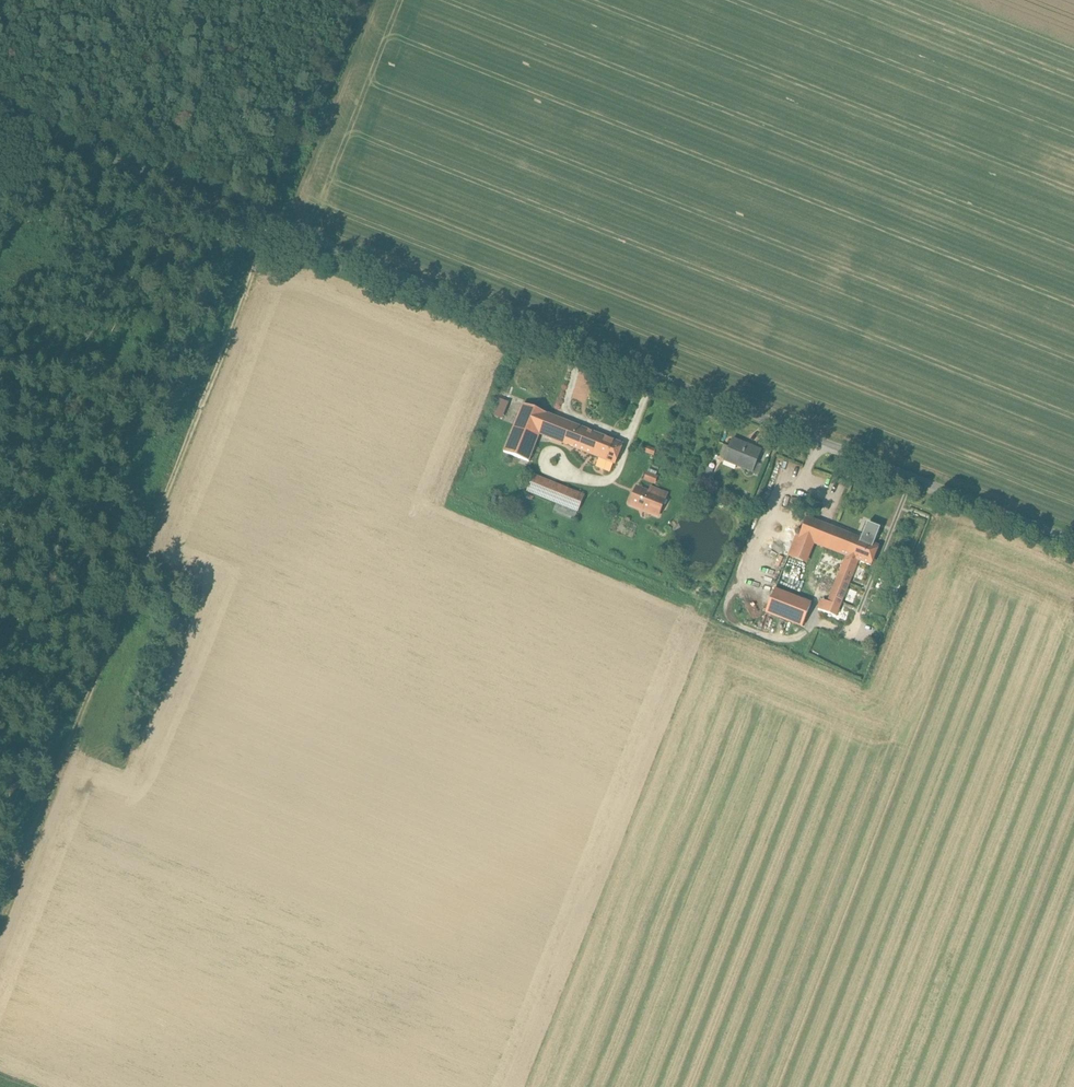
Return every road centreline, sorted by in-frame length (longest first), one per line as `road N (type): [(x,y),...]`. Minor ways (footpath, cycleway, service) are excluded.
road 1 (unclassified): [(1073,540),(0,110)]
road 2 (track): [(273,217),(0,906)]

